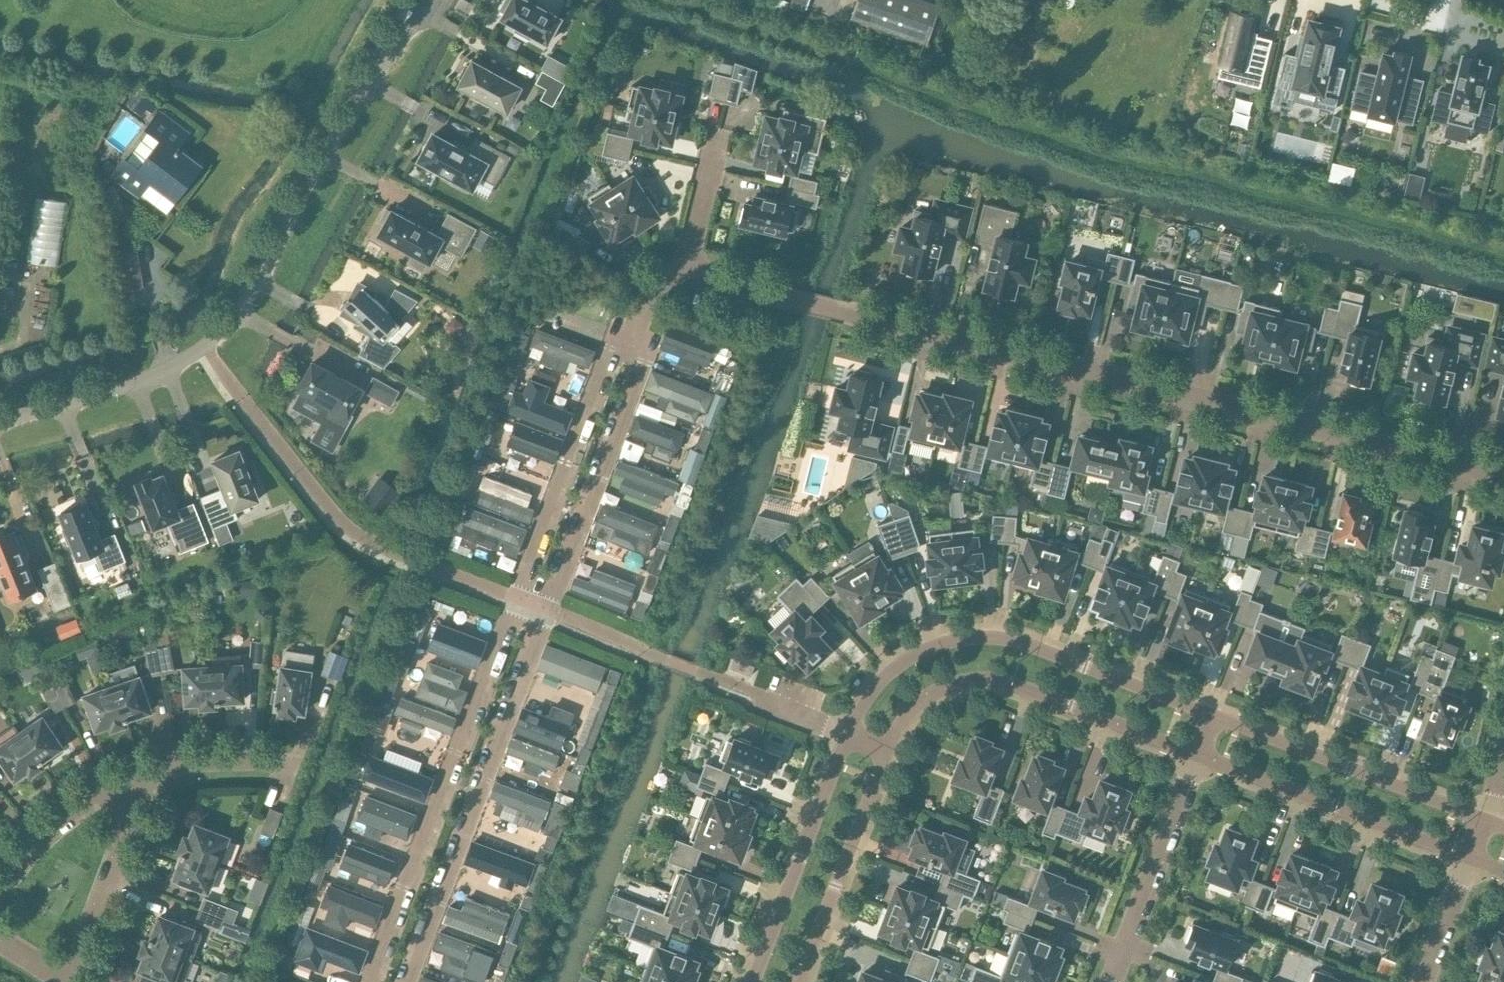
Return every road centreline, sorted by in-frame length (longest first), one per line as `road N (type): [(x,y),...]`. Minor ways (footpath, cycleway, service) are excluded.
road 1 (residential): [(1503,475),(686,273)]
road 2 (residential): [(637,327),(619,327),(371,981)]
road 3 (residential): [(403,981),(648,338),(637,327)]
road 4 (unclassified): [(0,424),(122,386),(206,346),(260,276),(389,44),(434,0)]
road 5 (residential): [(1211,716),(990,637),(948,641),(907,659),(871,691),(847,734)]
road 6 (residential): [(889,752),(935,689),(969,678),(1007,682),(1198,752)]
road 7 (residential): [(1488,822),(1211,716)]
road 8 (residential): [(1198,752),(1470,857)]
road 9 (residential): [(847,734),(754,981)]
road 10 (residential): [(1198,752),(1110,981)]
road 11 (residential): [(801,981),(889,752)]
road 12 (residential): [(69,981),(145,774)]
road 13 (residential): [(0,888),(40,835),(77,806),(145,774)]
road 14 (residential): [(145,774),(217,761),(290,765)]
road 15 (residential): [(719,133),(686,273)]
road 16 (residential): [(1422,981),(1470,857)]
road 17 (residential): [(847,734),(725,682)]

